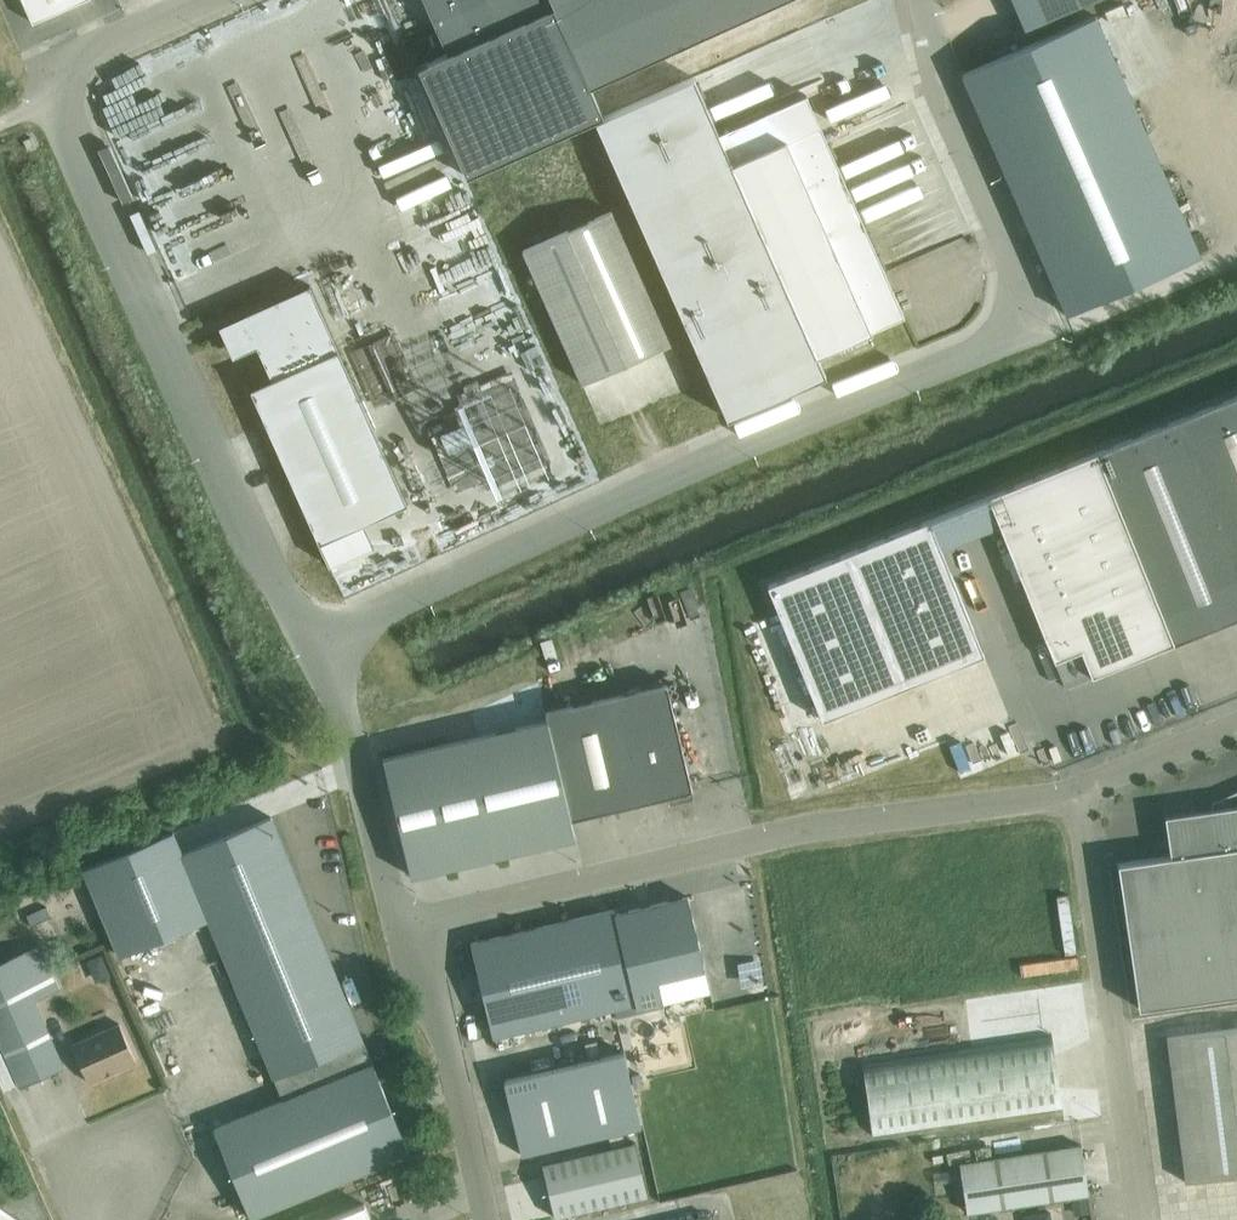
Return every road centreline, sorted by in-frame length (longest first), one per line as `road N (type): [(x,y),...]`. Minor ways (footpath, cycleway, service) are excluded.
road 1 (unclassified): [(330,643),(1012,337),(1029,307),(921,0)]
road 2 (unclassified): [(330,643),(299,622),(274,589),(72,120),(86,73),(128,36),(211,0)]
road 3 (unclassified): [(401,927),(819,830),(1082,794)]
road 4 (unclassified): [(1142,1219),(1082,794)]
road 5 (residential): [(401,927),(448,1033),(488,1219)]
road 6 (unclassified): [(401,927),(330,643)]
road 7 (unclassified): [(1082,794),(1236,730)]

